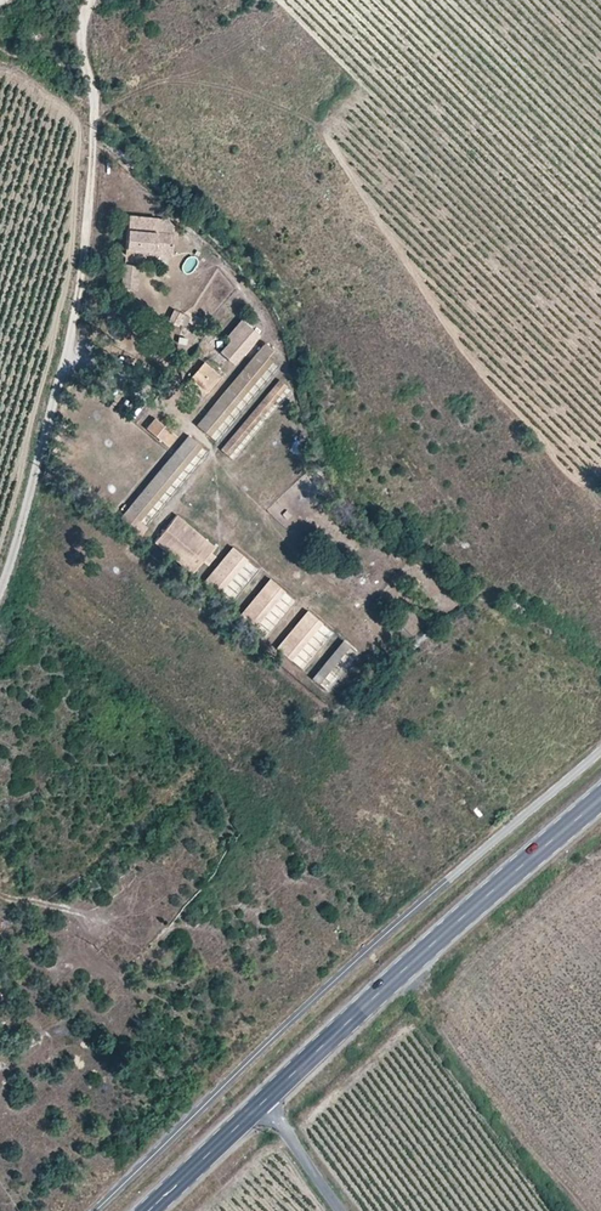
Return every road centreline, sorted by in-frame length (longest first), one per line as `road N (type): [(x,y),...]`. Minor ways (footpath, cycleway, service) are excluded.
road 1 (track): [(0,587),(53,410),(87,232),(86,0)]
road 2 (secondary): [(270,1101),(600,798)]
road 3 (secondary): [(153,1210),(270,1101)]
road 4 (unclassified): [(270,1101),(336,1210)]

